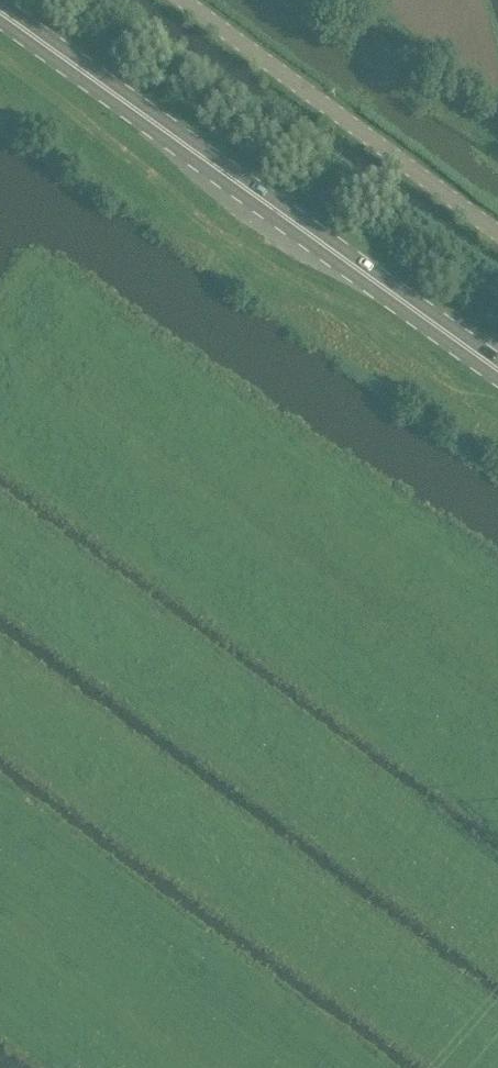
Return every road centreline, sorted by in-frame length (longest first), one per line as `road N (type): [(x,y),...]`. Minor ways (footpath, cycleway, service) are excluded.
road 1 (primary): [(497,370),(0,13)]
road 2 (unclassified): [(497,233),(181,0)]

